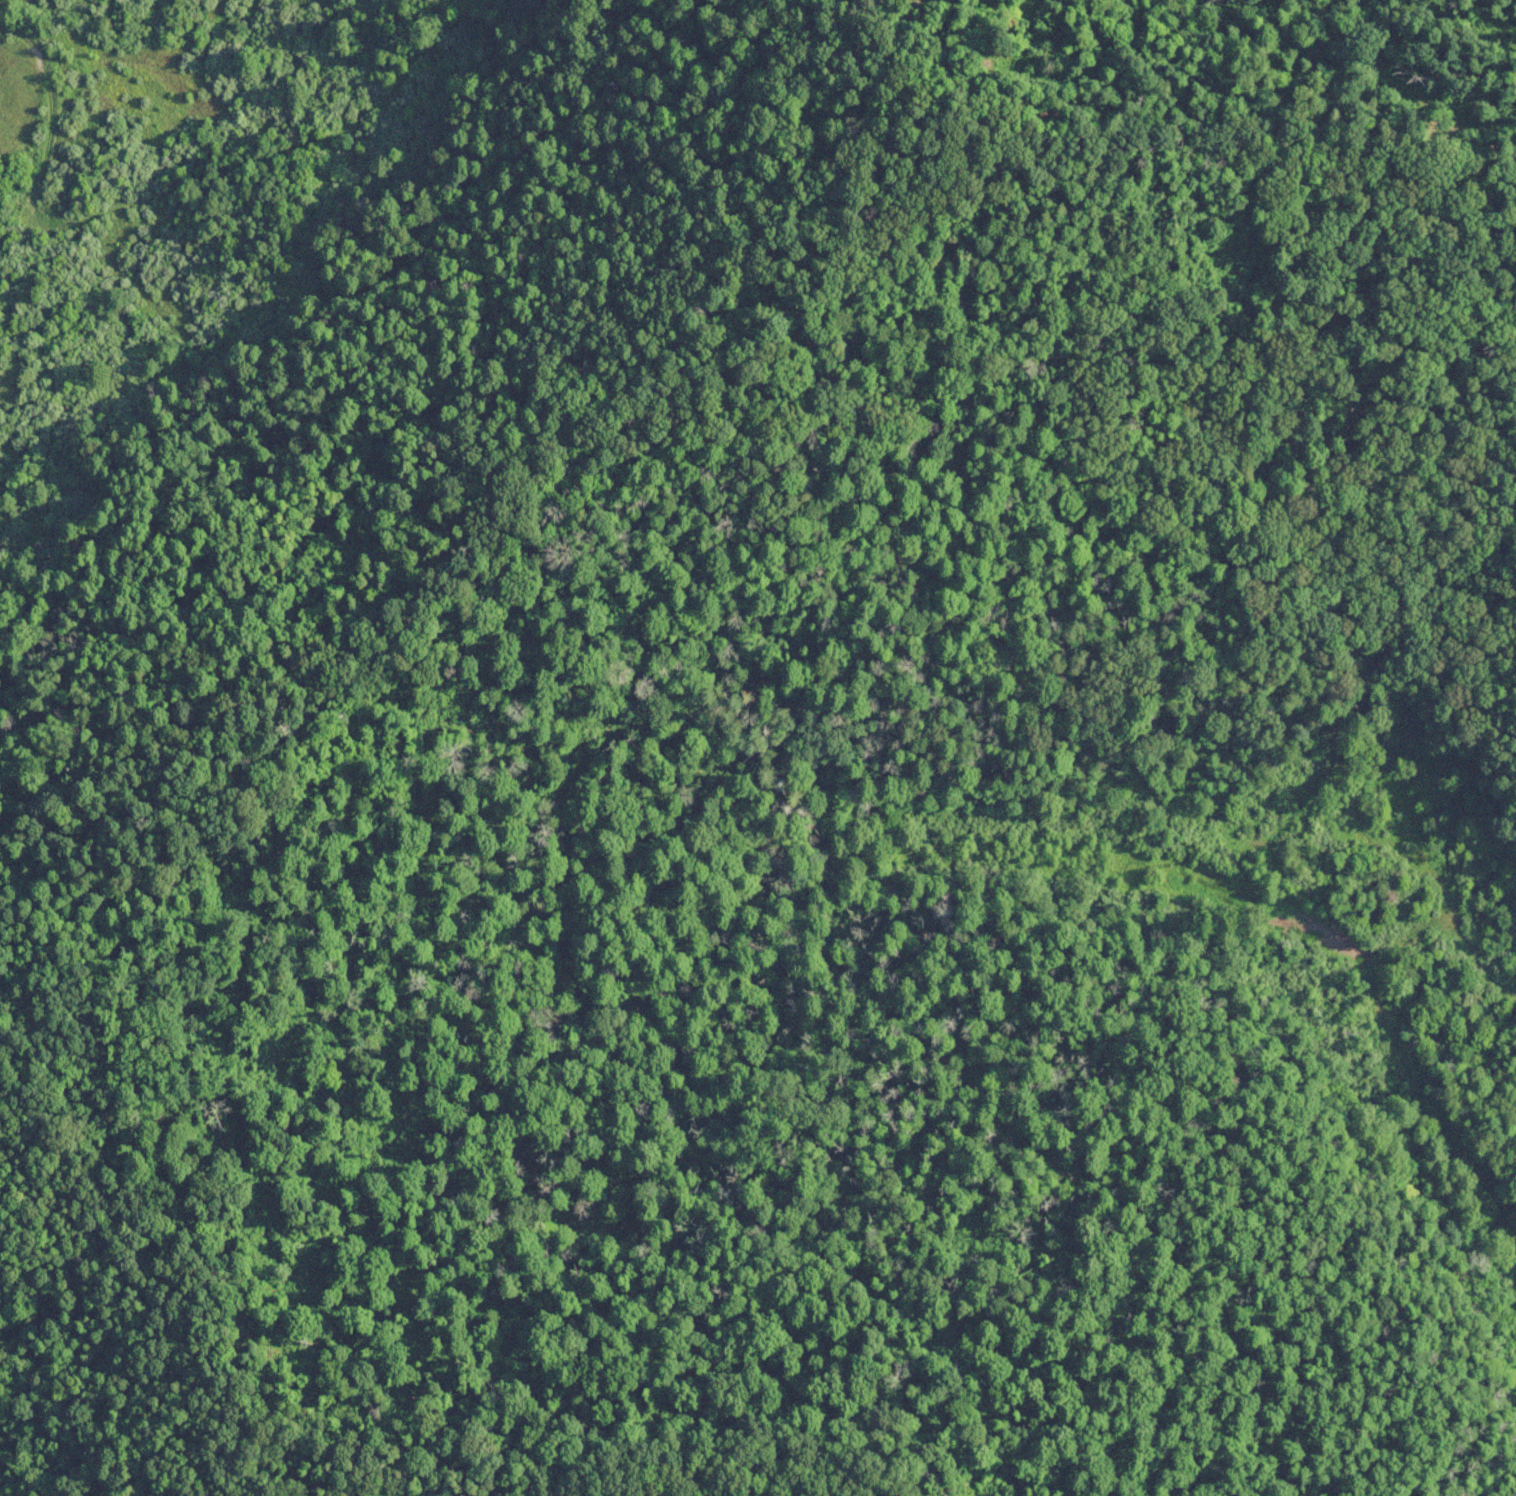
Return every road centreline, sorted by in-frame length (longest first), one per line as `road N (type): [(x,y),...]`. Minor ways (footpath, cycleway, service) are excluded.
road 1 (track): [(1515,991),(1487,971),(1452,927),(1419,920),(1368,929),(1181,870)]

